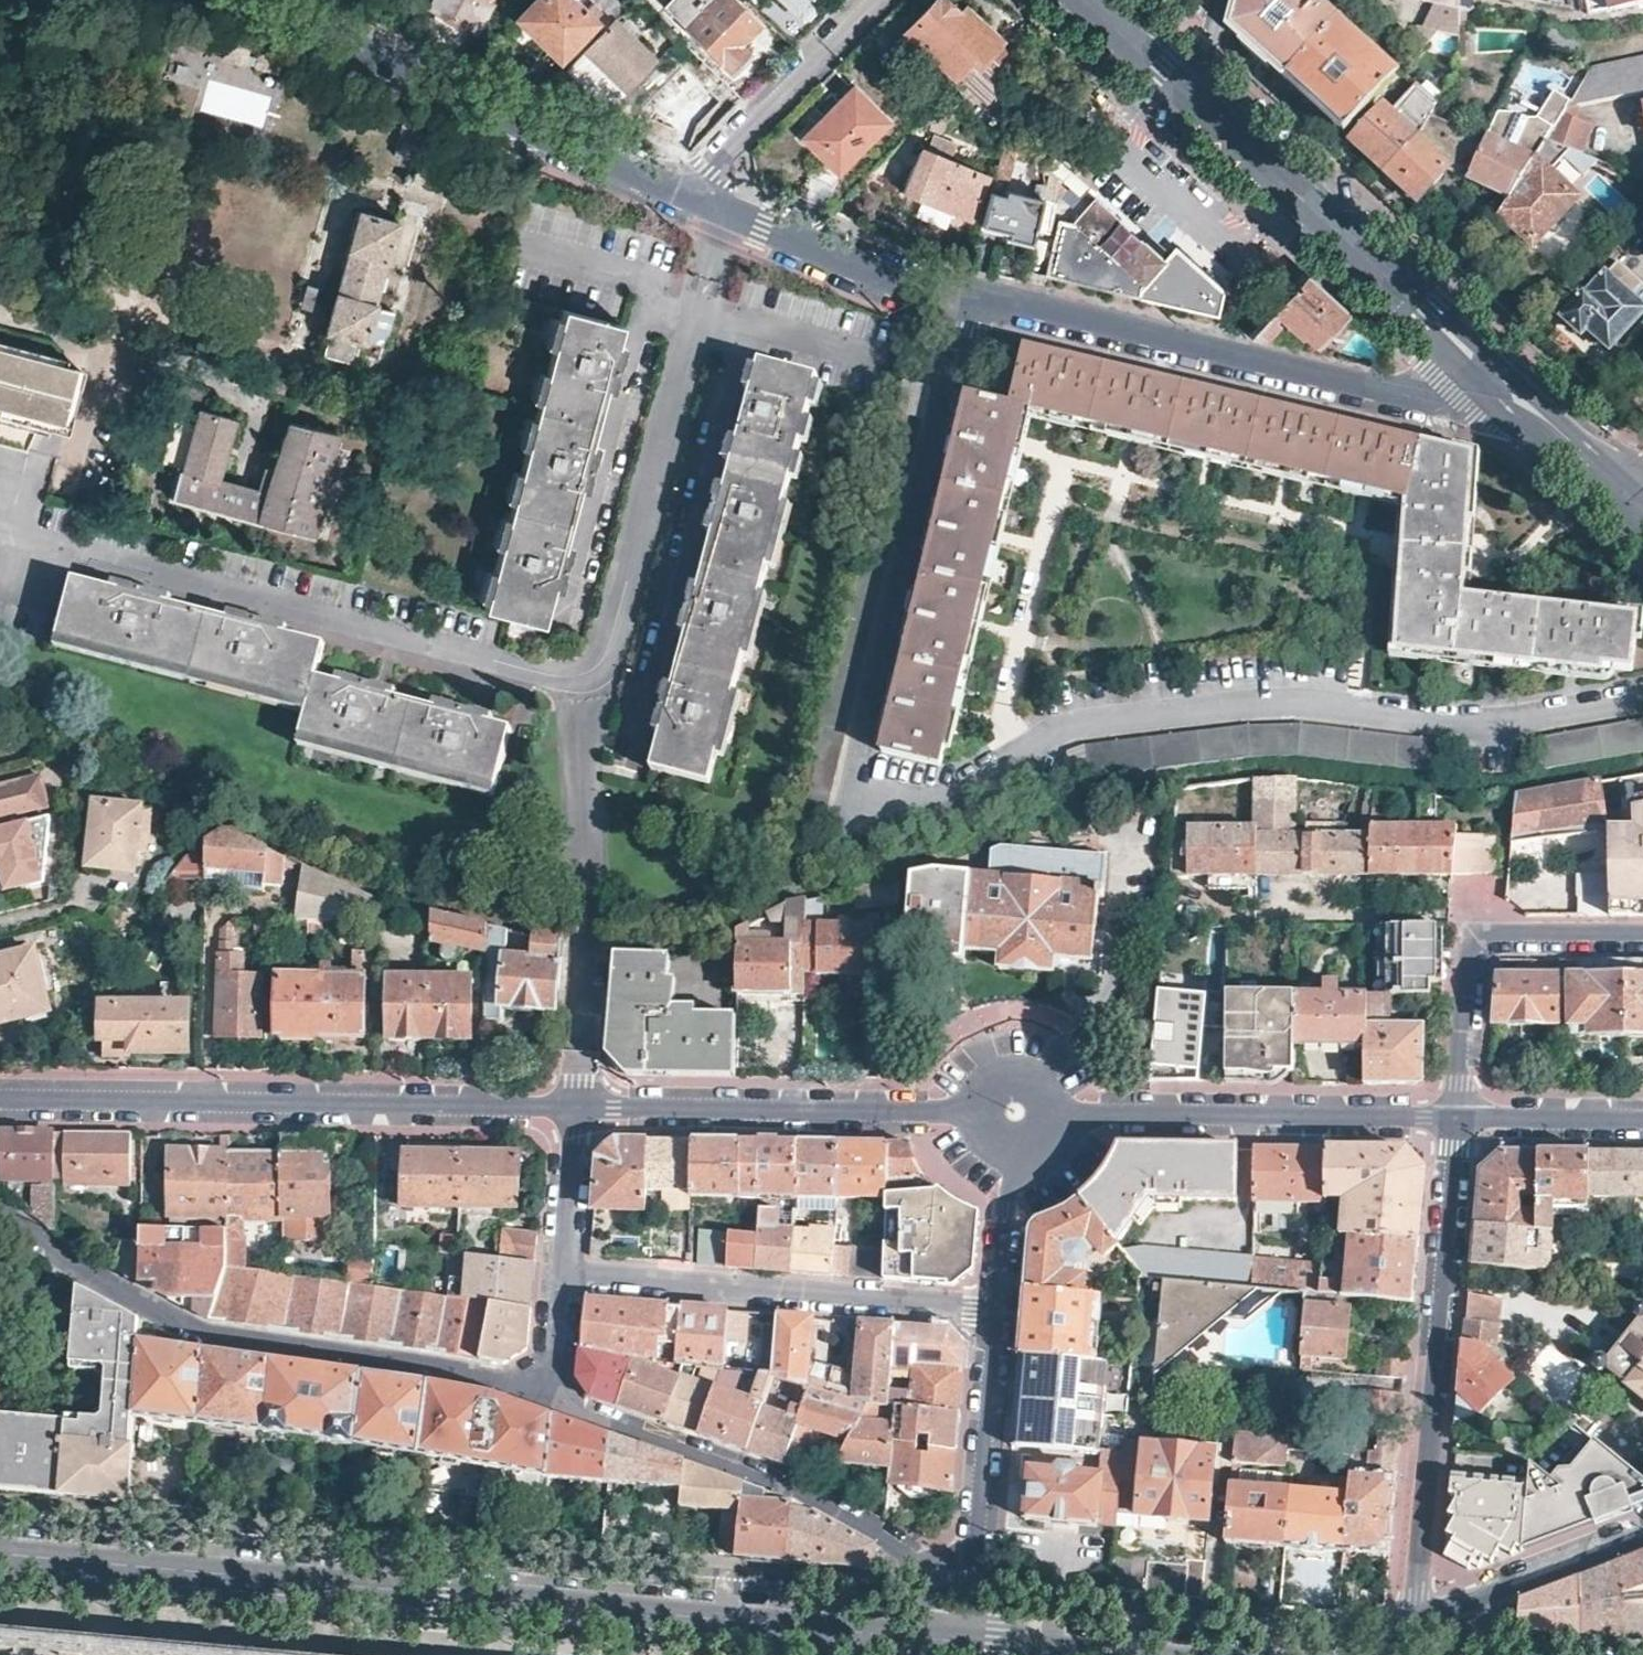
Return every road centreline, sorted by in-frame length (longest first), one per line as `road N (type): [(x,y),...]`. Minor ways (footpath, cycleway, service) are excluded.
road 1 (tertiary): [(965,1643),(0,1556)]
road 2 (tertiary): [(689,192),(906,280),(1474,413),(1513,400)]
road 3 (residential): [(0,1213),(55,1253),(204,1336),(471,1373),(547,1397)]
road 4 (residential): [(573,1105),(0,1096)]
road 5 (tertiary): [(227,0),(689,192)]
road 6 (residential): [(1460,1117),(1424,1589),(1428,1612)]
road 7 (residential): [(547,1397),(799,1483),(972,1579)]
road 8 (tertiary): [(1180,95),(1513,400)]
road 9 (residential): [(1018,1110),(573,1105)]
road 10 (residential): [(1018,1110),(1460,1117)]
road 11 (residential): [(994,1313),(563,1274)]
road 12 (residential): [(1642,933),(1486,932),(1473,945),(1460,1117)]
road 13 (residential): [(882,0),(689,192)]
road 14 (residential): [(972,1579),(994,1313)]
road 15 (tertiary): [(1642,1532),(1428,1612)]
road 16 (residential): [(994,1313),(1018,1110)]
road 17 (residential): [(1642,1118),(1460,1117)]
road 18 (residential): [(573,1105),(563,1274)]
road 19 (tertiary): [(1077,0),(1180,95)]
road 20 (tertiary): [(1513,400),(1604,487)]
road 21 (tertiary): [(1089,1654),(965,1643)]
road 22 (residential): [(563,1274),(547,1397)]

